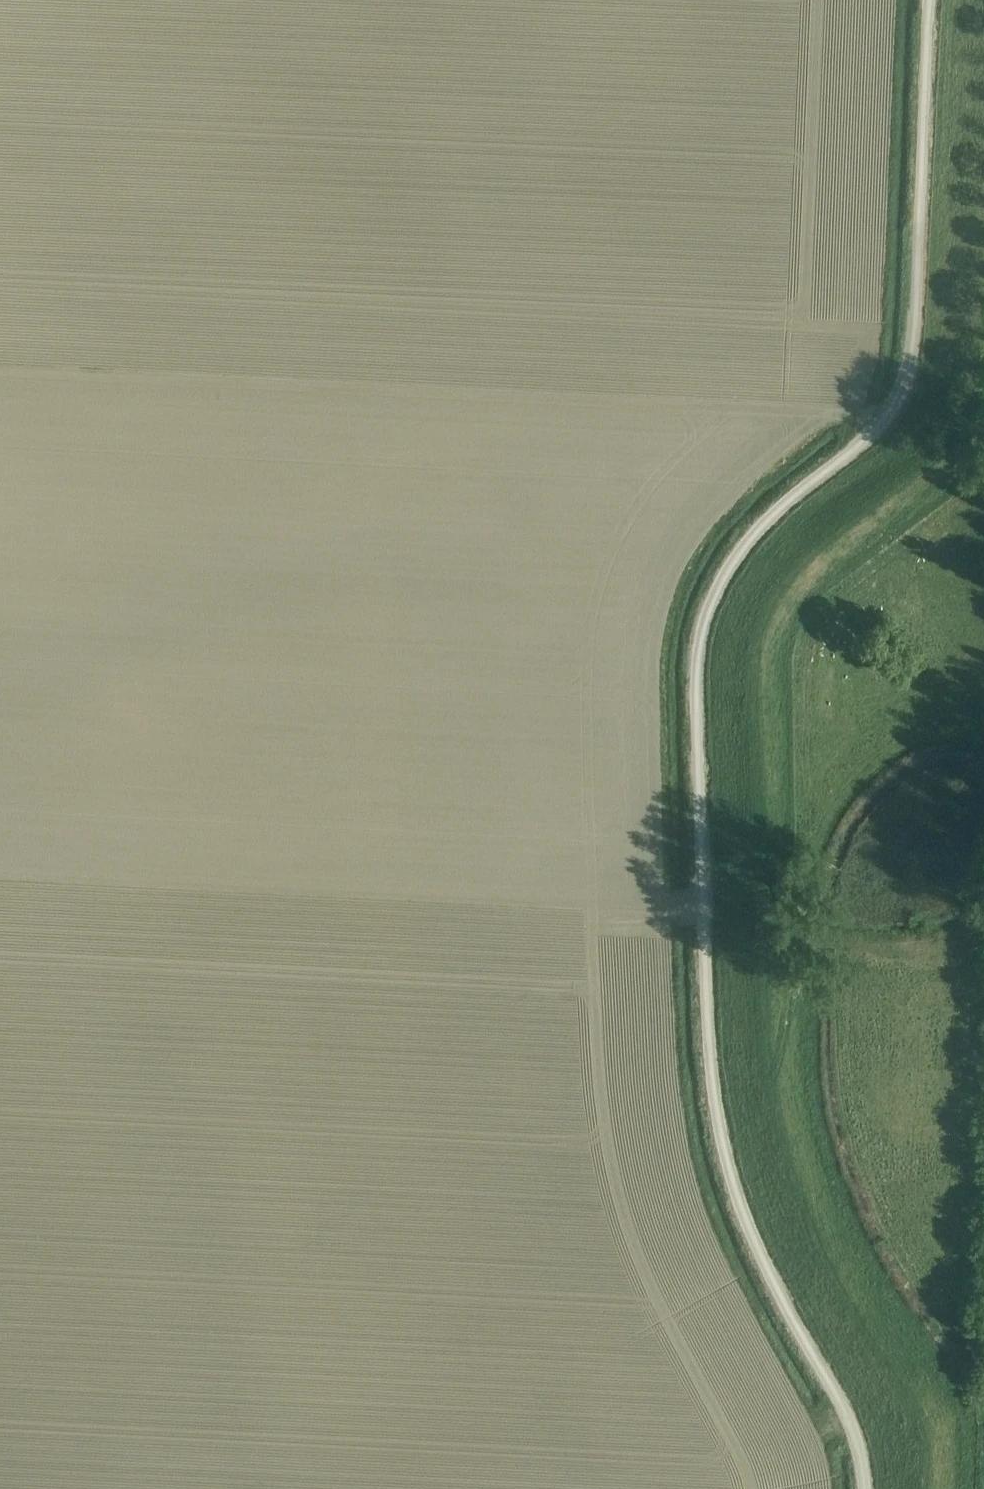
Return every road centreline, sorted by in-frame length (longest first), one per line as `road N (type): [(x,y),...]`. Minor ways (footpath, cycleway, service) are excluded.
road 1 (unclassified): [(867,1488),(851,1420),(757,1247),(727,1160),(709,1025),(698,680),(705,617),(743,547),(877,427),(907,378),(929,0)]

